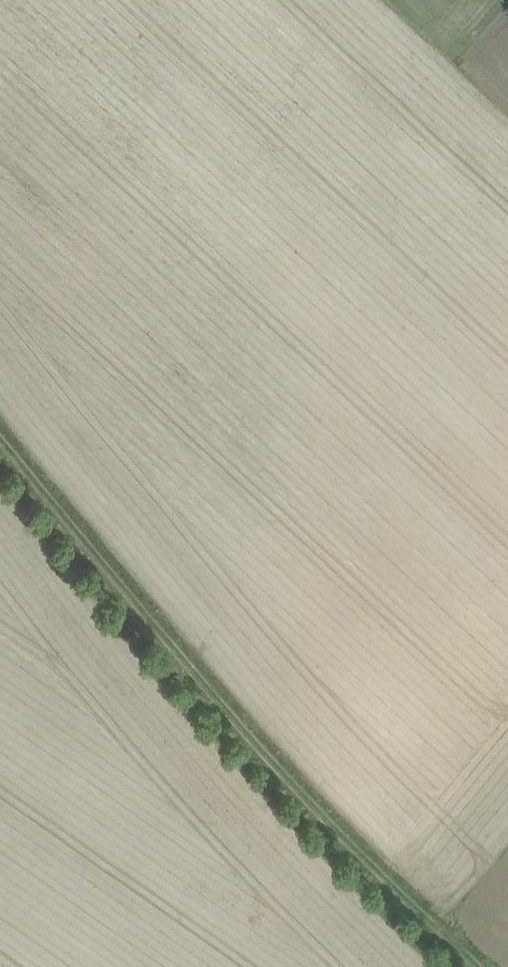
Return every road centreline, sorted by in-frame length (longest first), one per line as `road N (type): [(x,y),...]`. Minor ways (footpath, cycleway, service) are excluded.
road 1 (track): [(0,442),(267,764),(470,966)]

